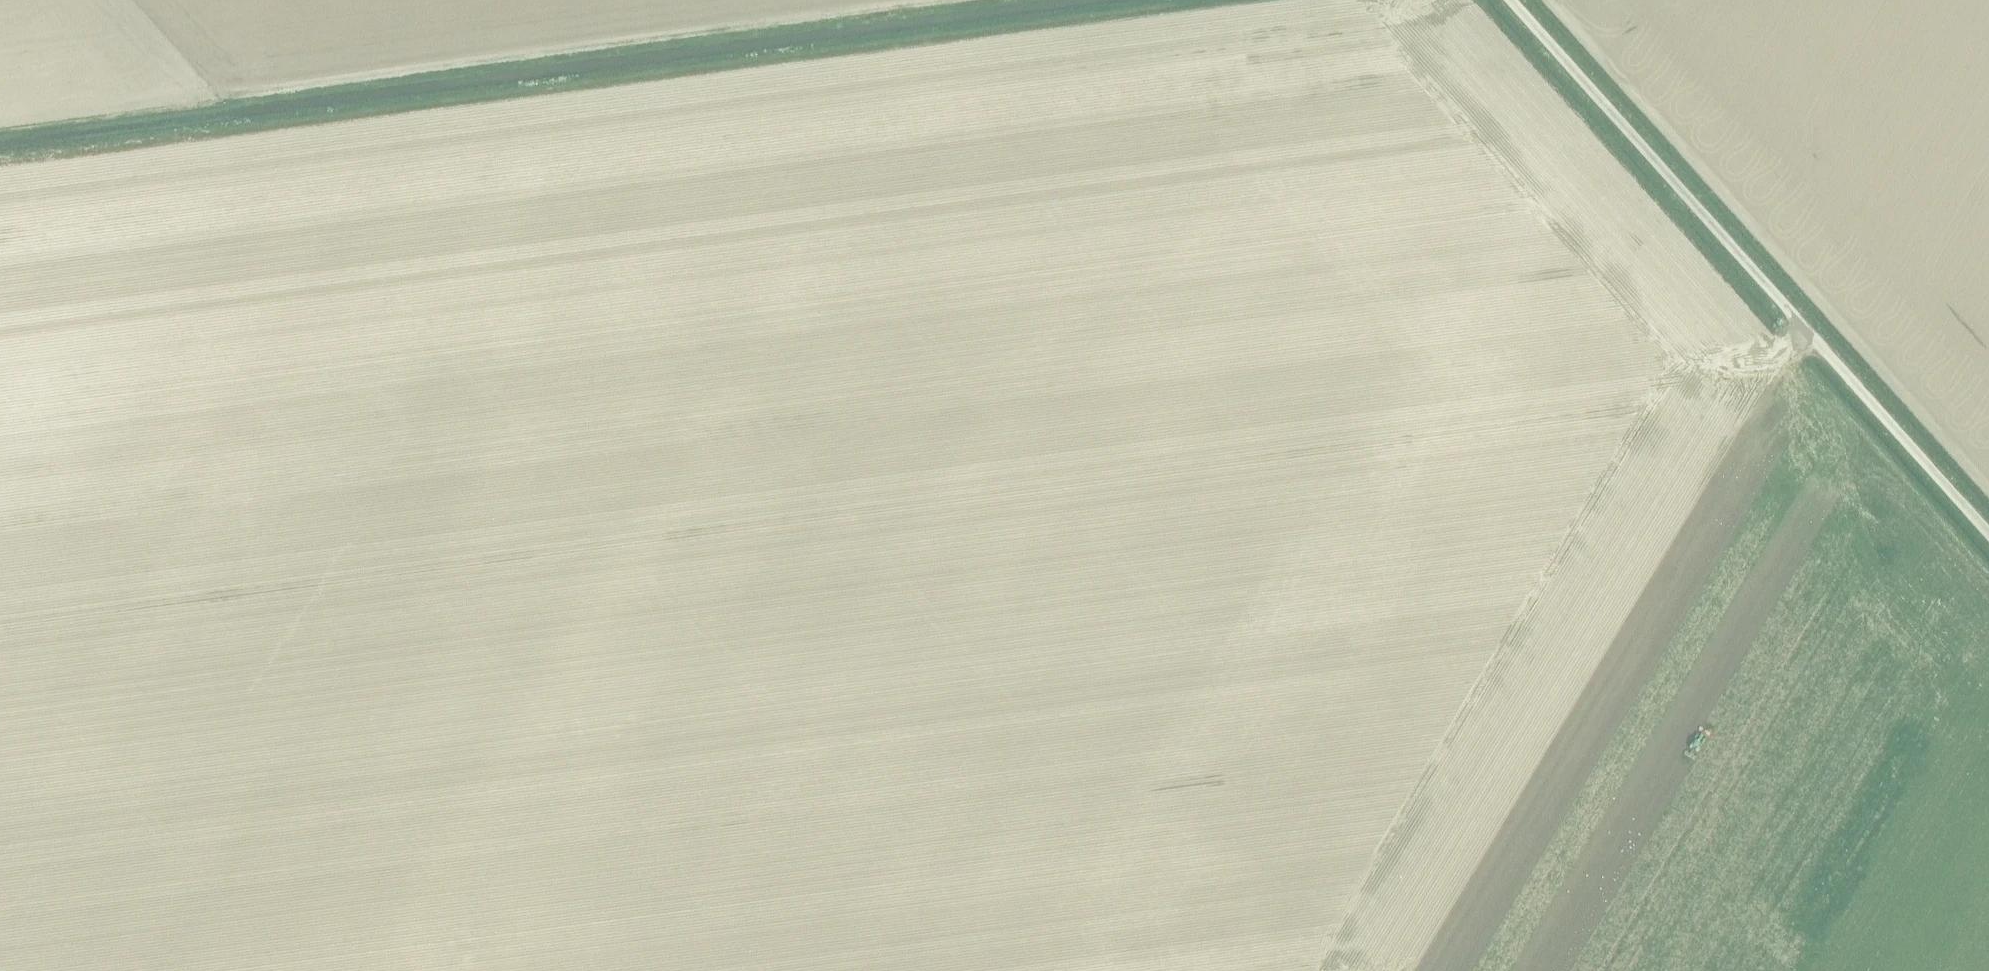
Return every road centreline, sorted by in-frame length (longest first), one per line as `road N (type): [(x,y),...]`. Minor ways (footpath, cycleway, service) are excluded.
road 1 (unclassified): [(1988,528),(1514,0)]

